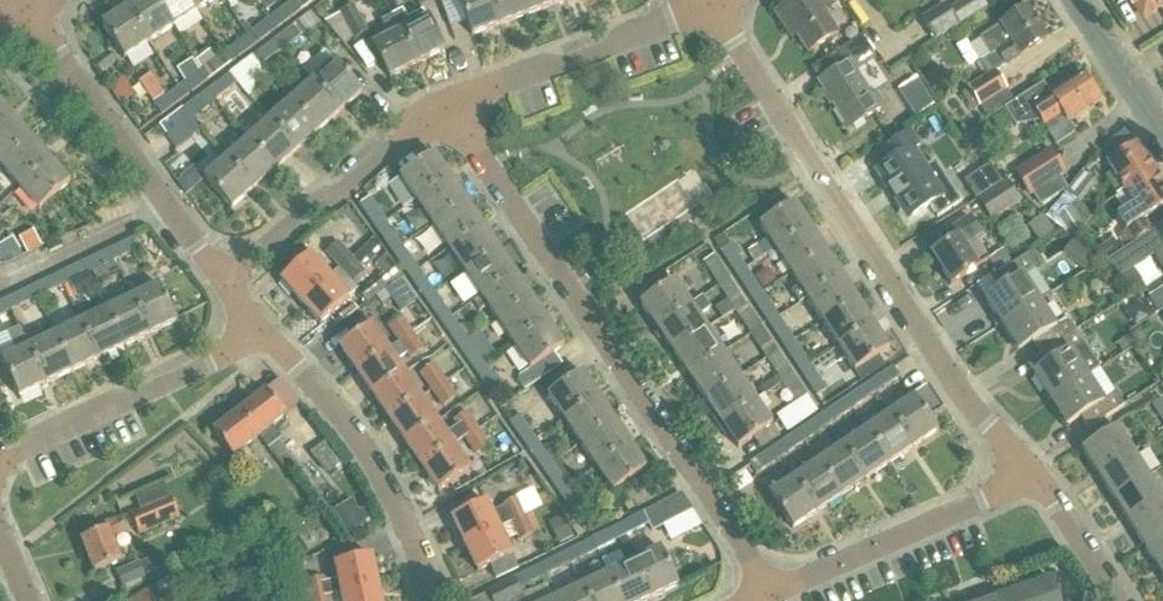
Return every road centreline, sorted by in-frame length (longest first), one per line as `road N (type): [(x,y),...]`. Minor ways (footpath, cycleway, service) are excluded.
road 1 (residential): [(778,597),(444,110)]
road 2 (residential): [(1040,476),(946,375),(717,10)]
road 3 (residential): [(232,291),(32,16)]
road 4 (residential): [(432,600),(417,539),(374,462),(269,340)]
road 5 (residential): [(0,466),(269,340)]
road 6 (residential): [(444,110),(717,10)]
road 7 (residential): [(778,597),(1040,476)]
road 8 (residential): [(232,291),(407,128),(444,110)]
road 9 (secondary): [(1162,129),(1078,0)]
road 10 (residential): [(1119,600),(1040,476)]

